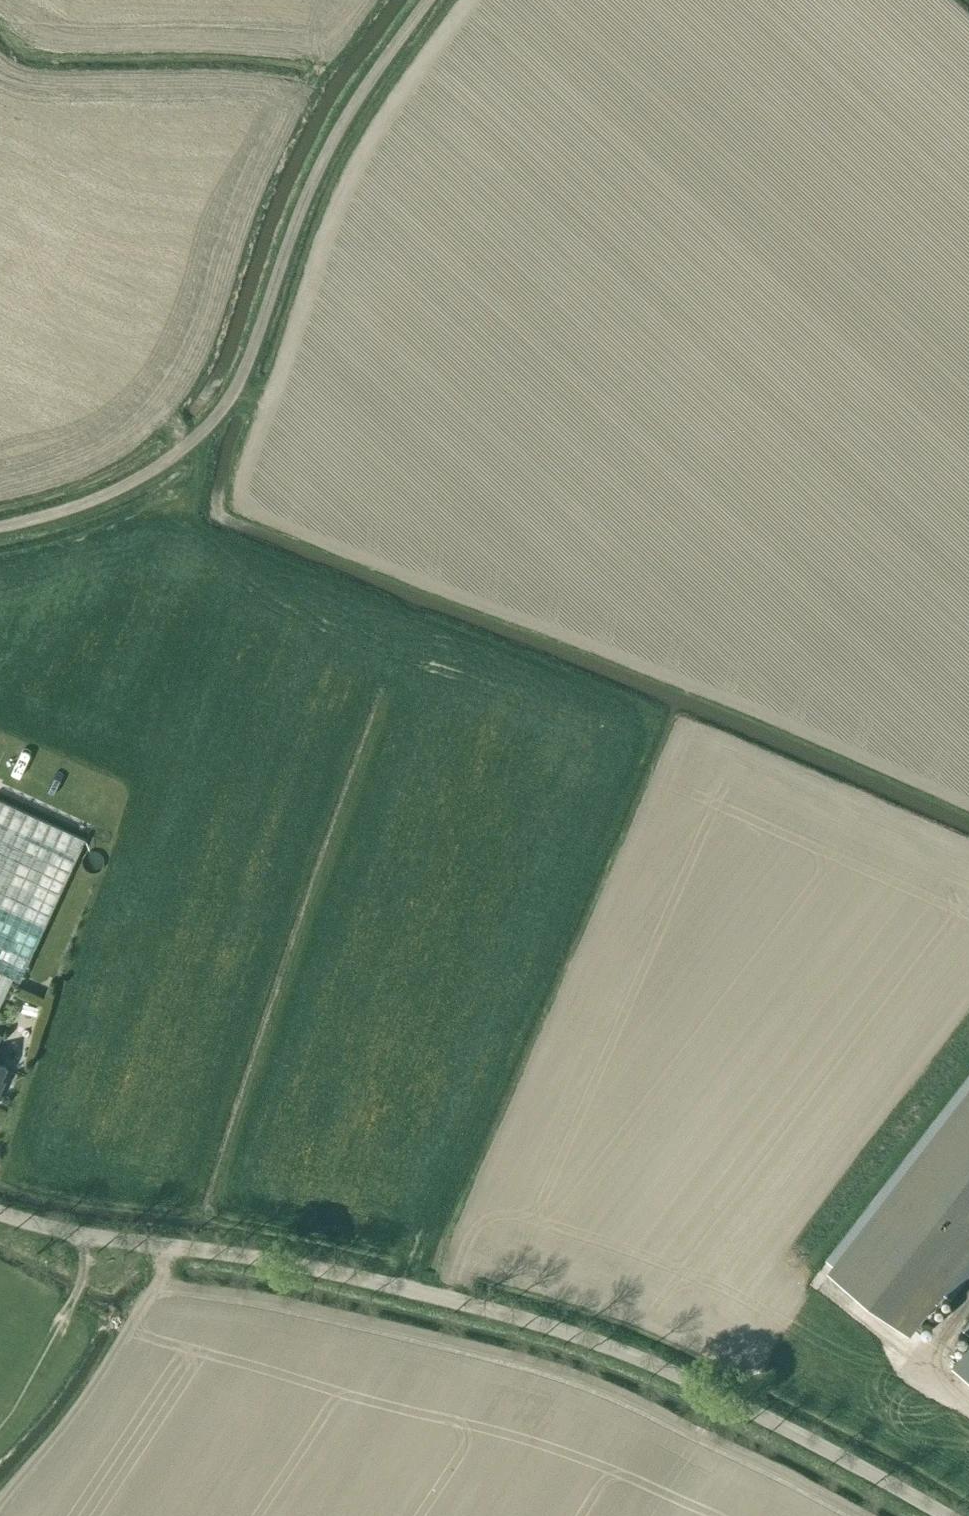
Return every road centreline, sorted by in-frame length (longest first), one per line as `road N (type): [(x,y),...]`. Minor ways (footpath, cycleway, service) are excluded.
road 1 (unclassified): [(947,1515),(723,1393),(606,1341),(498,1308),(80,1238),(0,1213)]
road 2 (track): [(0,525),(71,506),(151,470),(220,408),(246,366),(322,145),(428,0)]
road 3 (track): [(80,1238),(84,1277),(0,1424)]

